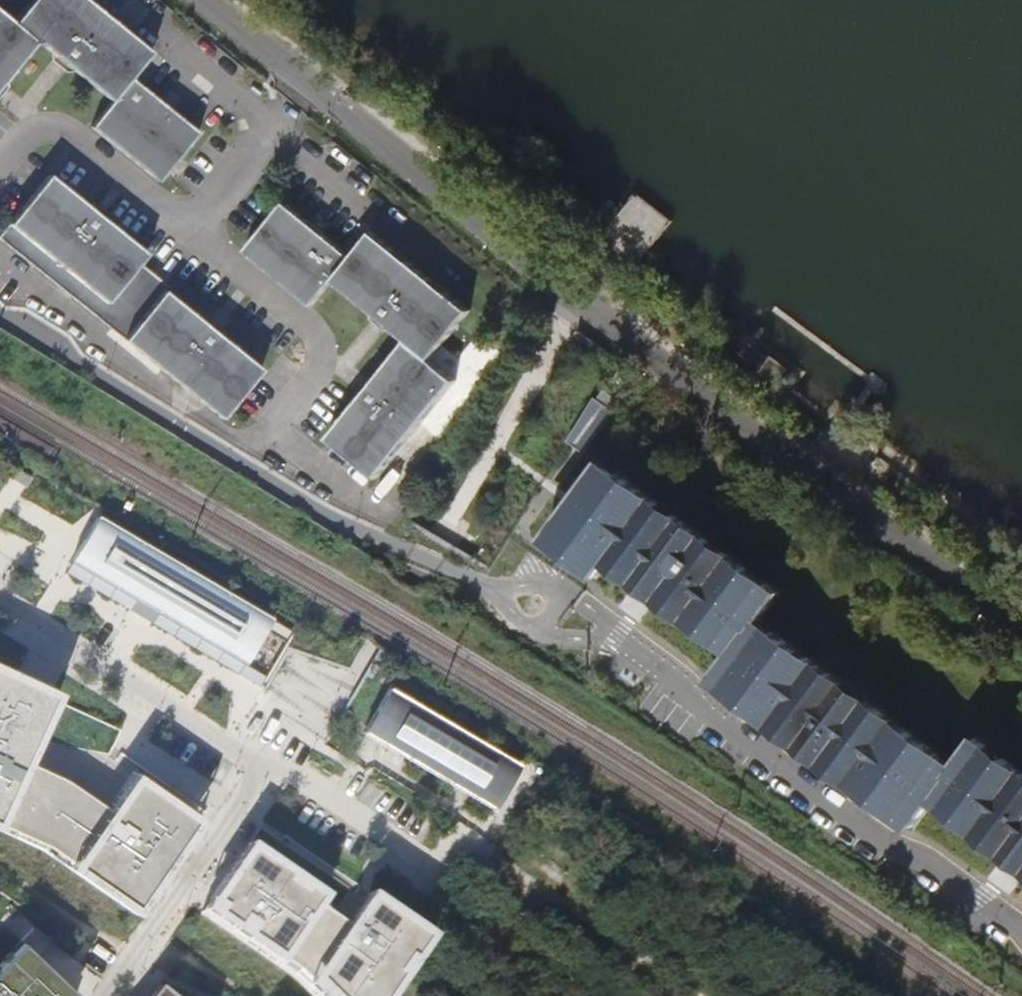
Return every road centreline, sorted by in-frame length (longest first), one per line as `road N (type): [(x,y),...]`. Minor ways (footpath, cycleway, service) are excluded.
road 1 (residential): [(0,318),(337,522),(529,599)]
road 2 (residential): [(0,602),(267,765)]
road 3 (residential): [(107,995),(267,765)]
road 4 (residential): [(267,765),(434,859),(463,846)]

